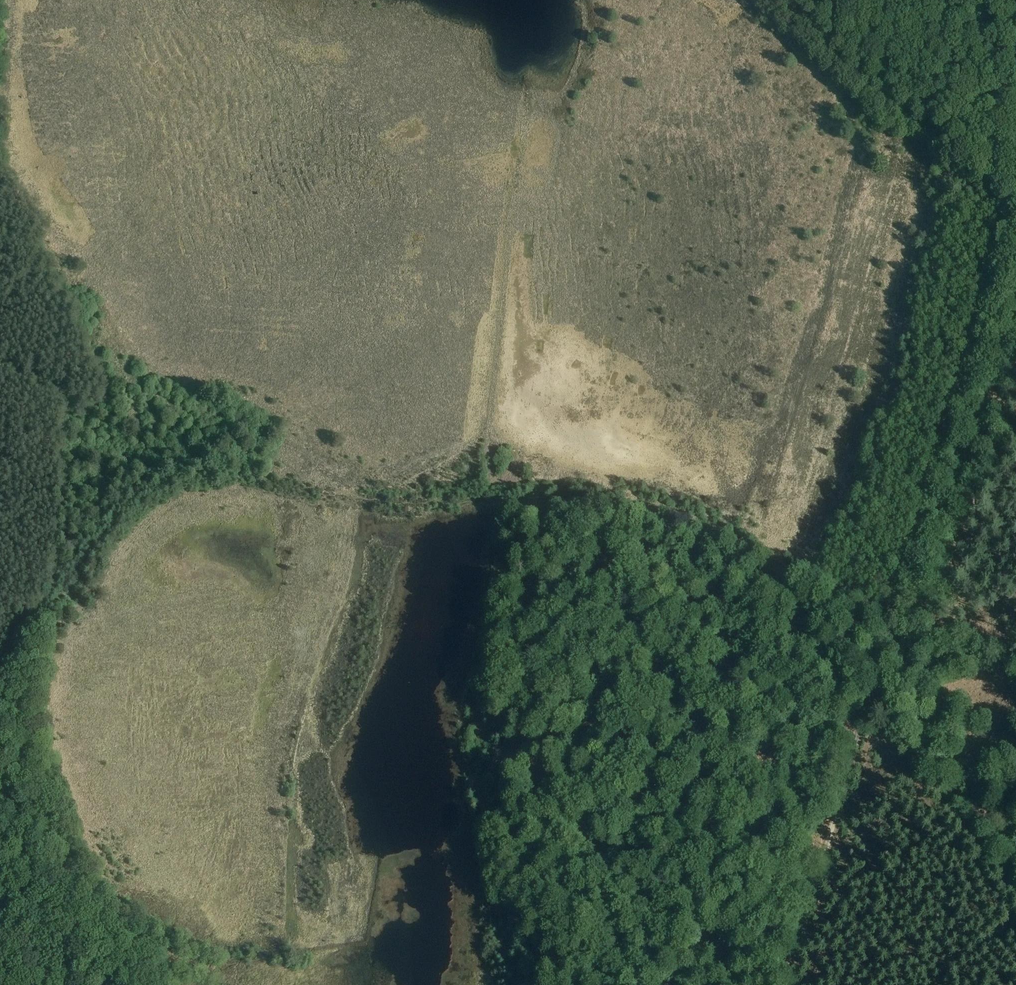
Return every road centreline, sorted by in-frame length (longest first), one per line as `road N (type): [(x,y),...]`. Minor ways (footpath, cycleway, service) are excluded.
road 1 (track): [(1015,189),(789,984)]
road 2 (track): [(1015,658),(895,607)]

